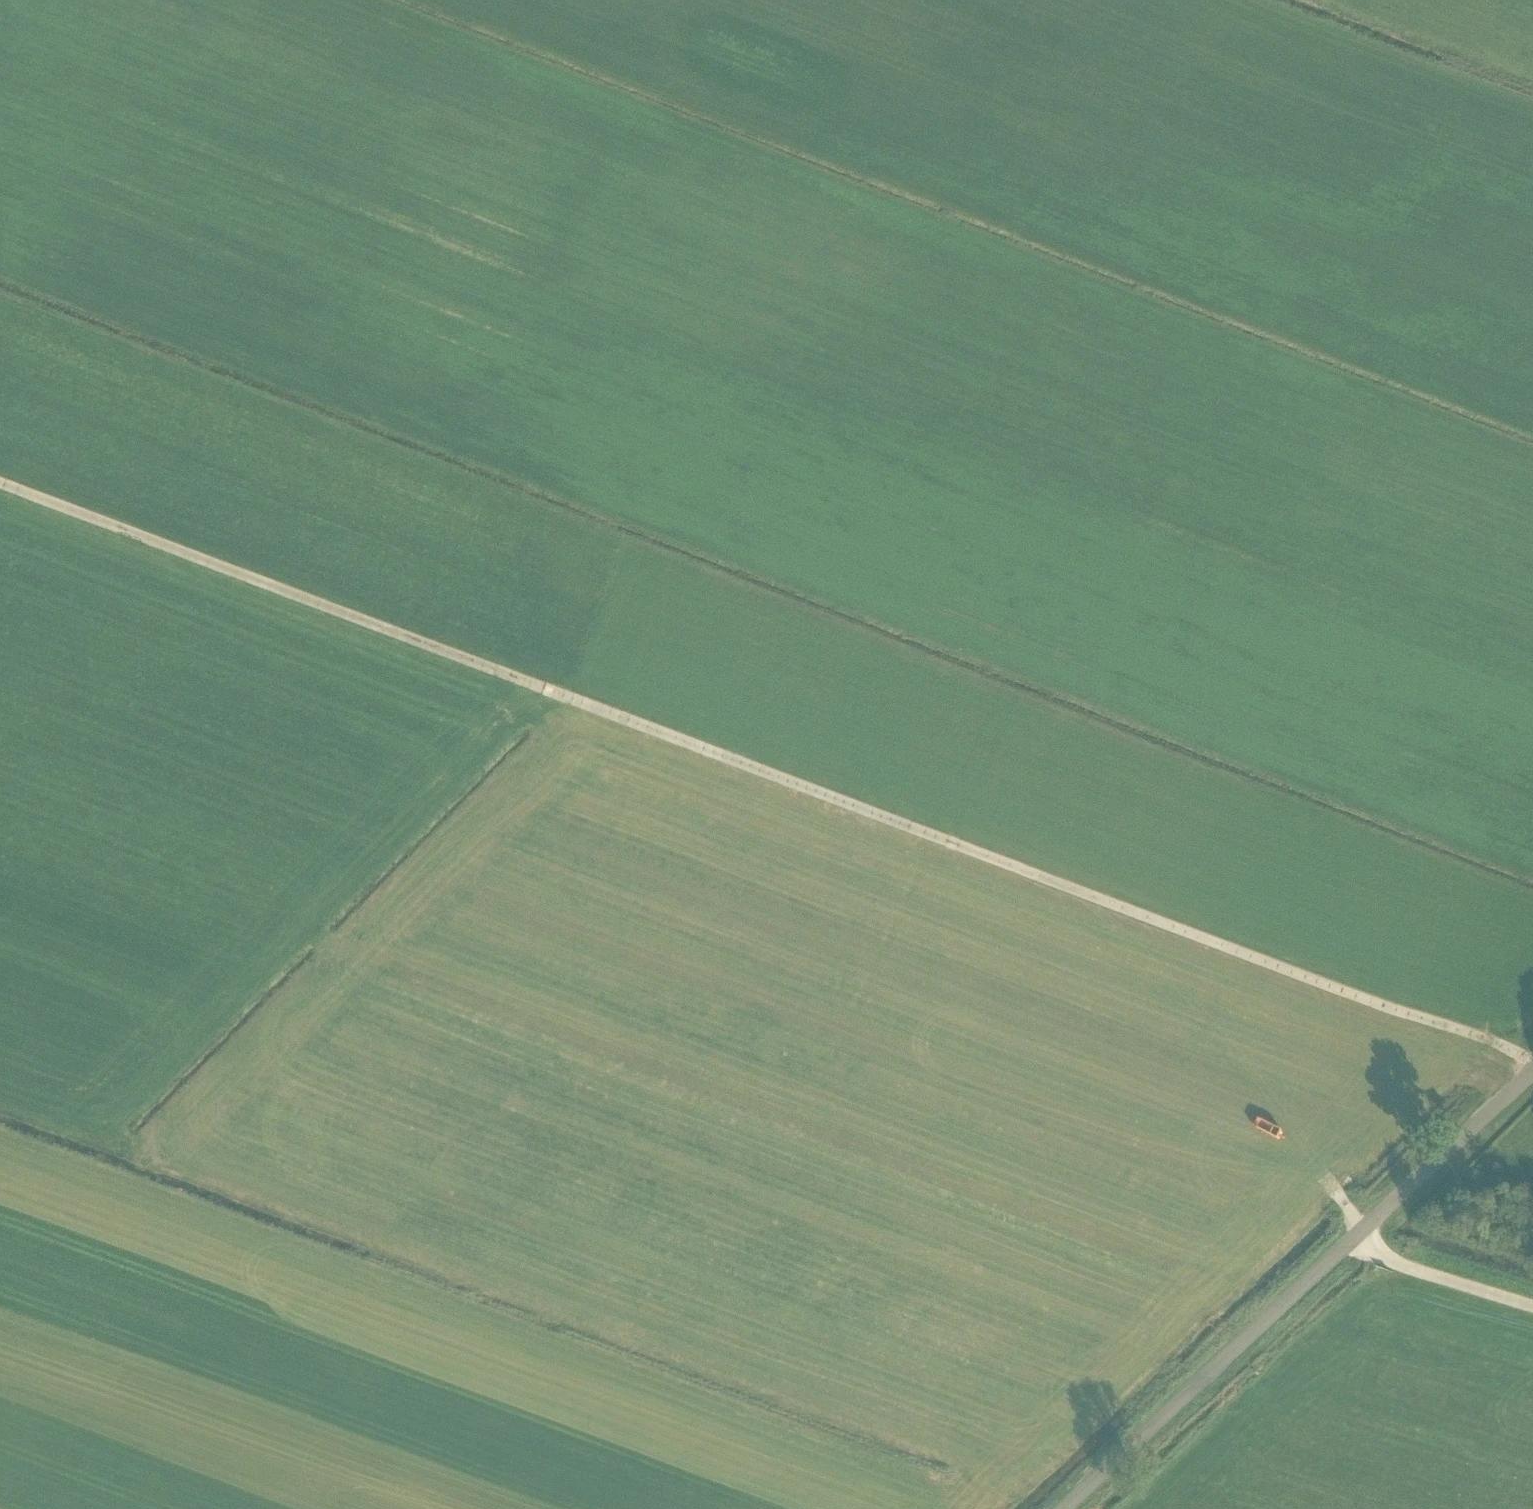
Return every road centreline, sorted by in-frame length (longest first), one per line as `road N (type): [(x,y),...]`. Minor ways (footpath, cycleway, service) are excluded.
road 1 (unclassified): [(1532,1053),(0,478)]
road 2 (unclassified): [(1069,1508),(1532,1076)]

